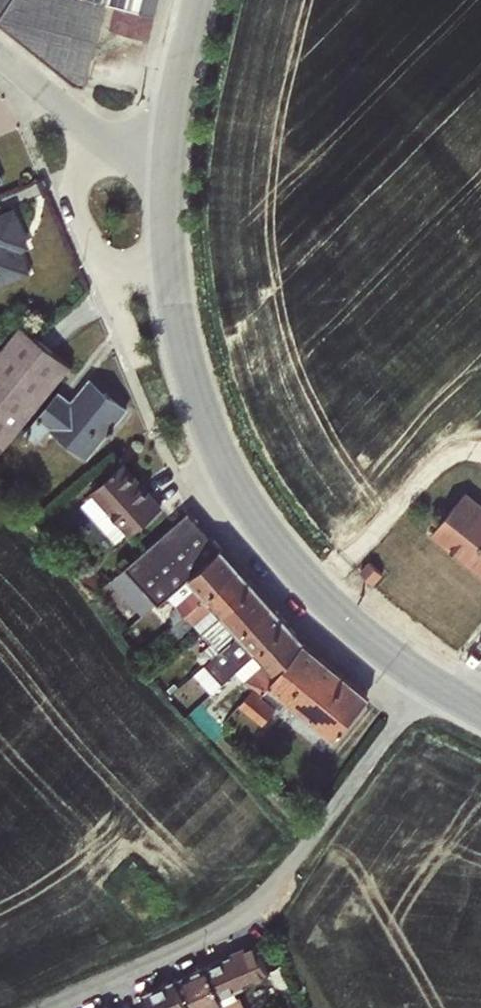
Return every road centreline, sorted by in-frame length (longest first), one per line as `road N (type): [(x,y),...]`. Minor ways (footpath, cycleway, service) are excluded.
road 1 (residential): [(165,165),(185,349),(213,435),(262,525),(330,605),(424,681)]
road 2 (residential): [(424,681),(255,907),(196,946),(56,1007)]
road 3 (residential): [(0,60),(99,140),(165,165)]
road 4 (residential): [(203,0),(165,165)]

